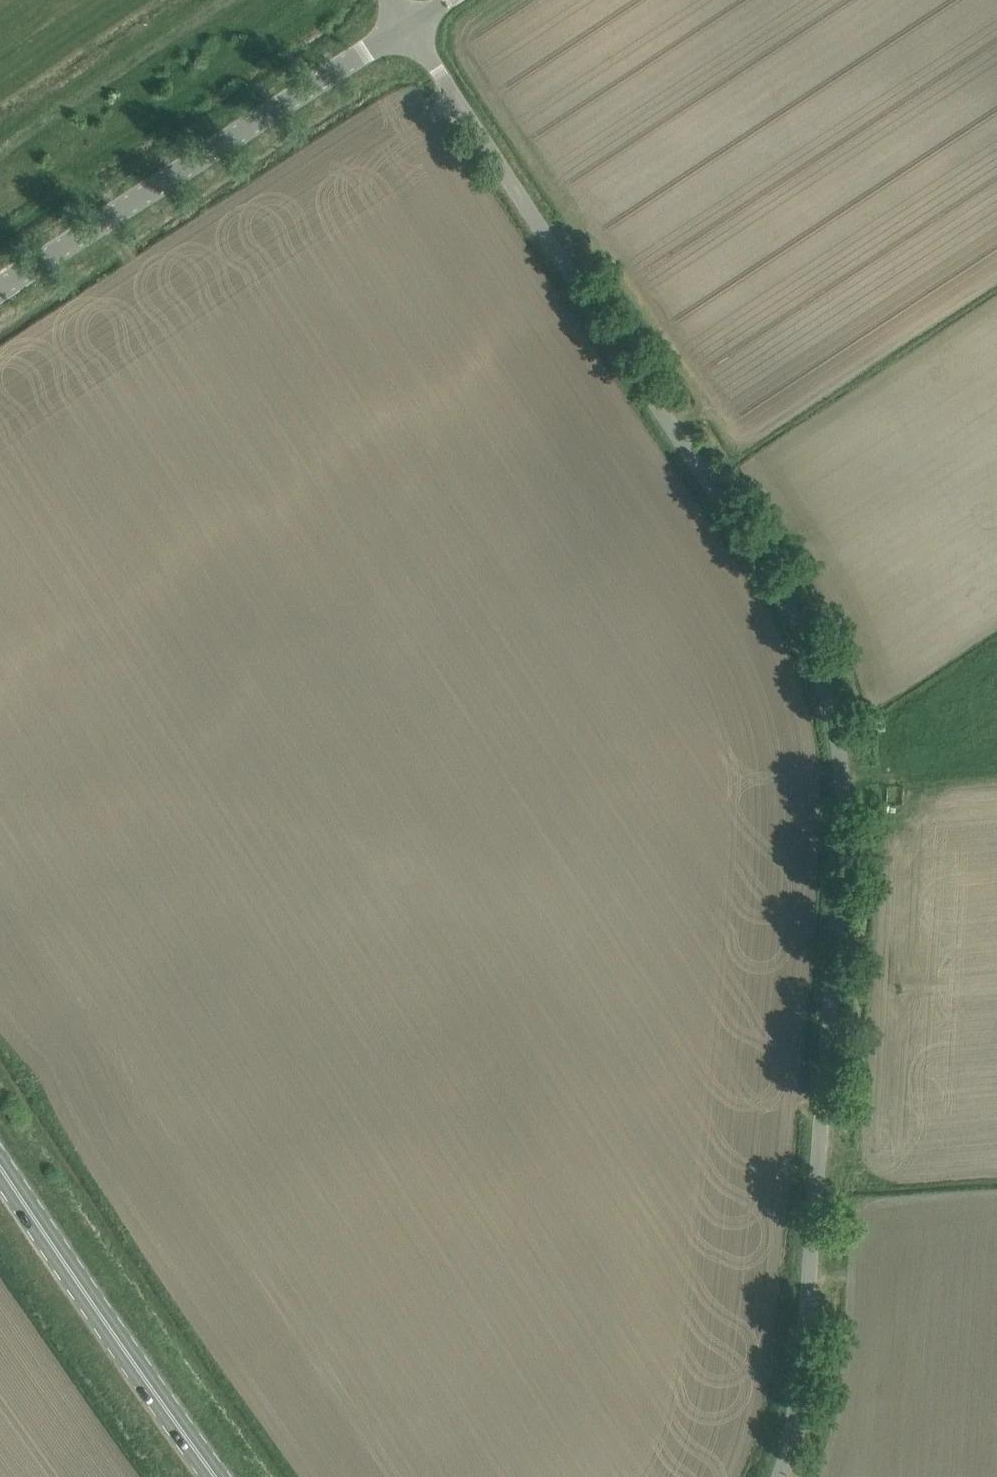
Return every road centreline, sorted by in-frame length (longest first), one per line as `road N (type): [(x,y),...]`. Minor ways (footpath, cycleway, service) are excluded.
road 1 (unclassified): [(779,1476),(799,1405),(833,1032),(843,750),(825,673),(796,602),(411,25)]
road 2 (unclassified): [(411,25),(0,289)]
road 3 (secondary): [(206,1476),(0,1173)]

